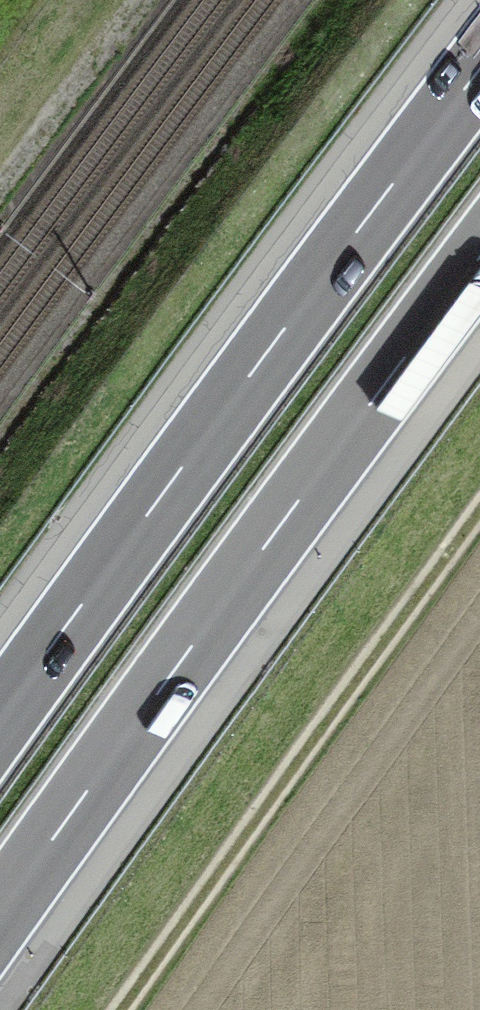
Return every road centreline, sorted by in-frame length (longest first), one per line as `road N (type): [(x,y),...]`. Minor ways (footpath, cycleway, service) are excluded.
road 1 (motorway): [(0,914),(479,256)]
road 2 (motorway): [(479,69),(0,718)]
road 3 (track): [(122,1009),(479,511)]

